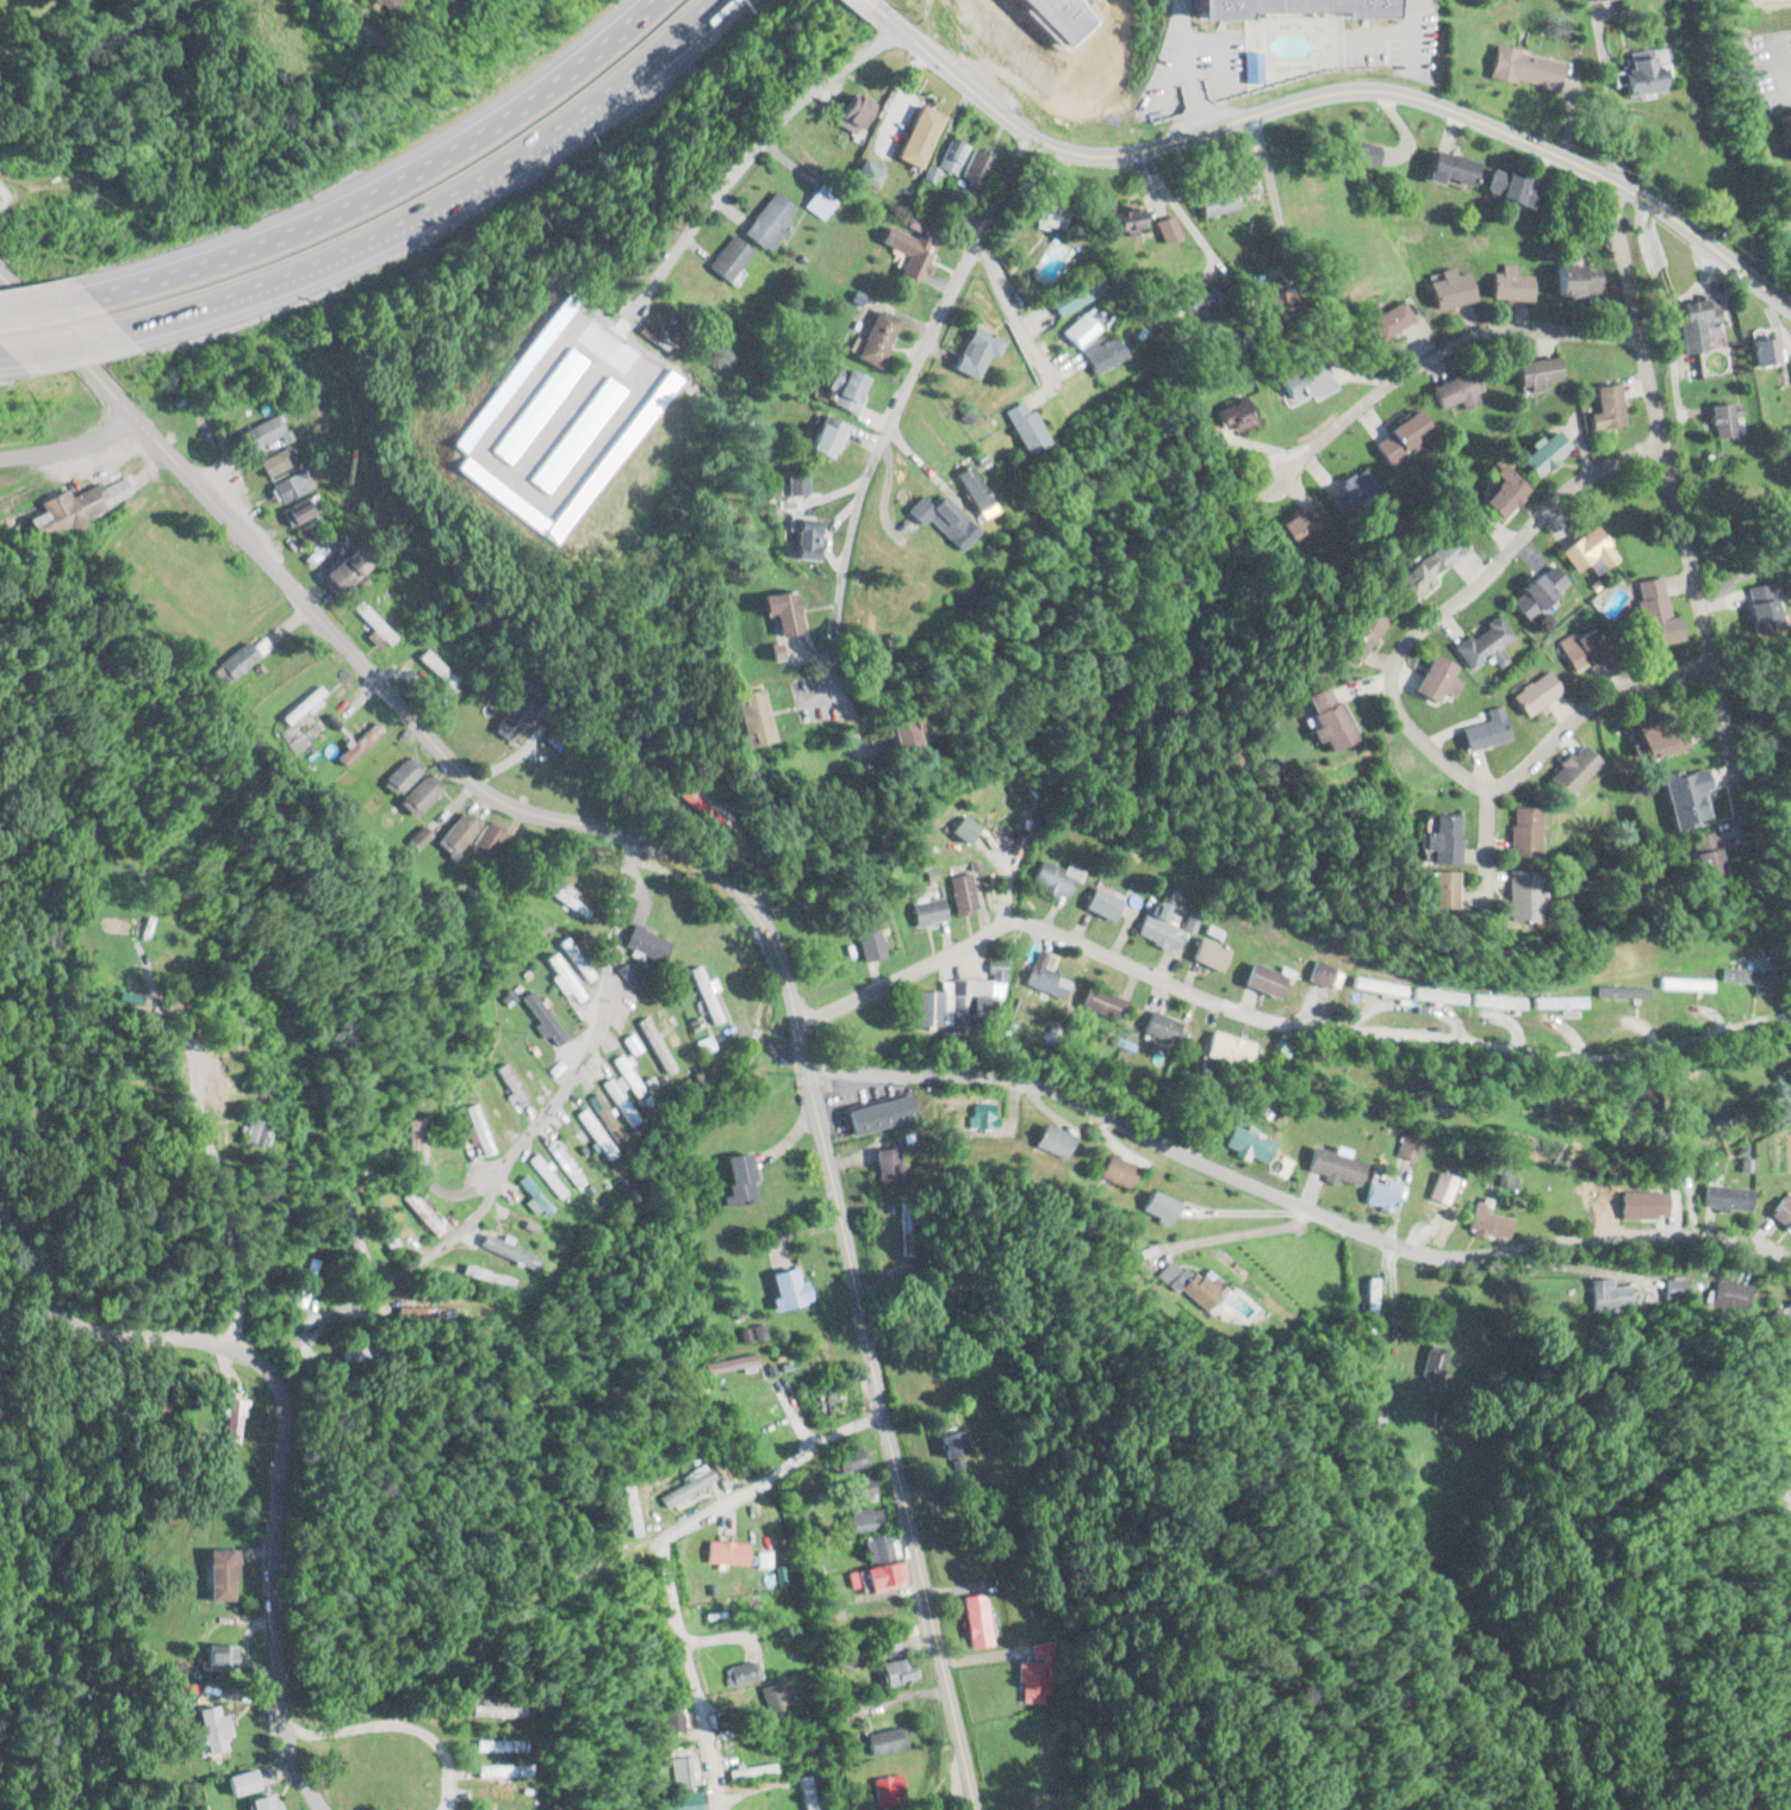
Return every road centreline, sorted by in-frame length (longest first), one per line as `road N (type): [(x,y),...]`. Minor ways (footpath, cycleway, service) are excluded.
road 1 (residential): [(0,277),(471,779),(543,815),(674,844),(730,883),(772,938),(806,1065)]
road 2 (tertiary): [(1790,307),(1666,211),(1434,92),(1326,82),(1142,150),(1094,156),(1030,131),(883,12)]
road 3 (residential): [(1790,1261),(1714,1234),(1623,1233),(1435,1256),(1028,1081),(806,1065)]
road 4 (residential): [(1014,919),(1276,1024),(1592,1059),(1790,1020)]
road 5 (residential): [(0,1208),(48,1301),(67,1318),(110,1336),(225,1344),(270,1379),(279,1444),(272,1489),(273,1686),(297,1773),(319,1809)]
road 6 (residential): [(1708,661),(1593,699),(1518,771),(1484,786),(1407,729),(1387,697),(1385,676),(1403,637),(1484,572),(1565,485),(1659,438)]
road 7 (residential): [(806,1065),(971,1809)]
road 8 (residential): [(1030,131),(875,442),(845,534),(829,671),(844,699),(857,769)]
road 9 (residential): [(1606,187),(1745,836)]
road 10 (motorway): [(649,0),(493,119),(406,173),(204,260),(104,291)]
road 11 (residential): [(629,860),(593,1037),(506,1158),(471,1224),(307,1331)]
road 12 (motorway): [(135,323),(230,296),(400,224),(543,137),(638,67)]
road 13 (residential): [(1636,335),(1524,328),(1470,335),(1385,384),(1270,474)]
road 14 (residential): [(896,24),(788,104),(711,191),(622,315)]
road 15 (residential): [(753,1482),(660,1538),(715,1809)]
road 16 (residential): [(797,1022),(1014,919)]
road 17 (residential): [(976,237),(1049,378)]
road 18 (residential): [(132,415),(81,441),(0,456)]
road 19 (motorway): [(0,351),(135,323)]
road 20 (residential): [(873,1412),(764,1476)]

